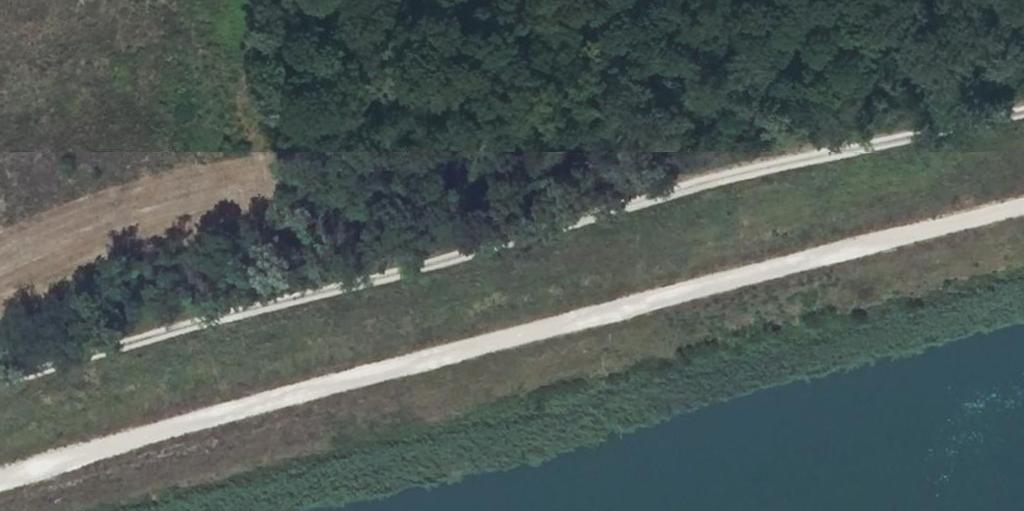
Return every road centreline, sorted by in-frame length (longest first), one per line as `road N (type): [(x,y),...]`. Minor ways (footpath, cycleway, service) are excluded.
road 1 (track): [(0,479),(493,339),(1023,204)]
road 2 (track): [(1023,111),(723,170),(431,262),(220,313),(0,380)]

